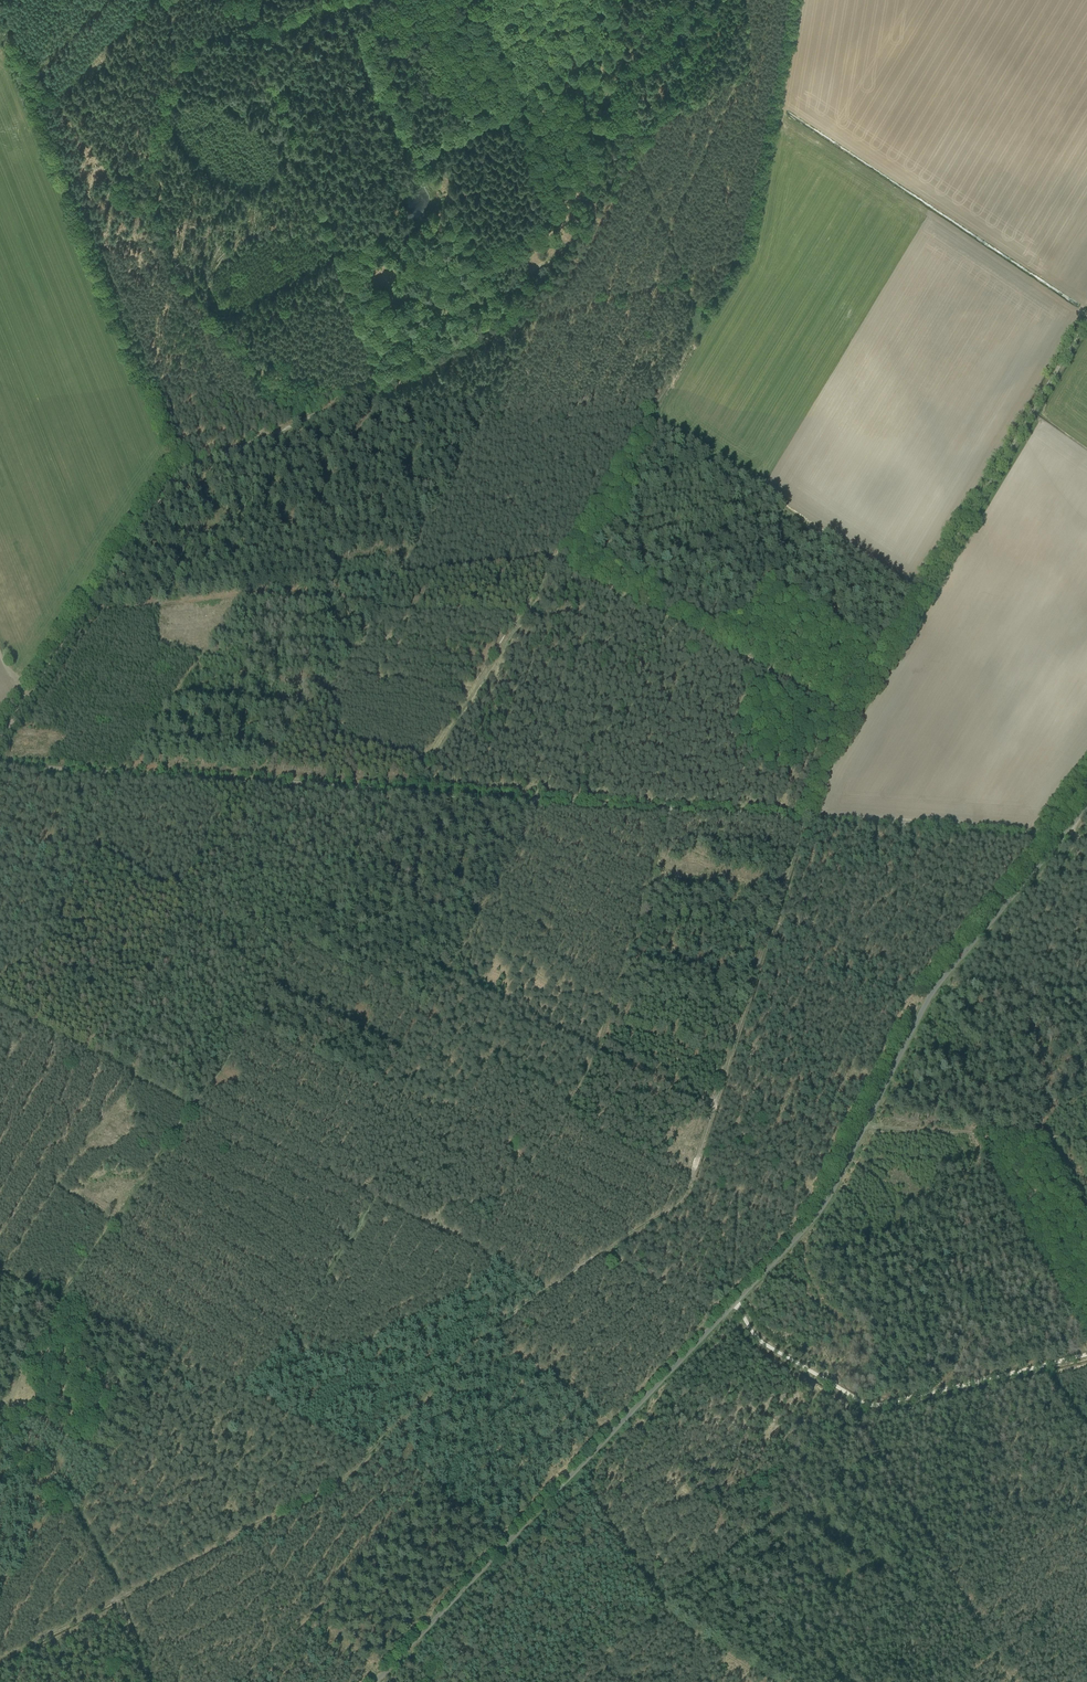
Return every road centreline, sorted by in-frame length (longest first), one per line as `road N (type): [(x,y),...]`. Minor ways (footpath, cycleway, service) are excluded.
road 1 (track): [(197,1105),(413,790),(640,442),(684,358),(693,336),(689,272),(608,94)]
road 2 (unclassified): [(371,1681),(816,1223),(932,992),(1086,814)]
road 3 (track): [(123,773),(805,816)]
road 4 (track): [(144,1681),(109,1598),(121,1585),(165,1573),(348,1468),(471,1331),(549,1278)]
road 5 (track): [(549,1278),(506,1266),(492,1248),(0,1009)]
road 6 (track): [(604,1244),(721,1323),(873,1403),(1086,1347)]
road 7 (track): [(604,1244),(685,1195),(805,816)]
road 8 (track): [(384,386),(123,773)]
road 9 (track): [(194,43),(239,27),(384,386)]
road 10 (track): [(608,94),(584,217),(558,253),(500,301),(499,324),(384,386)]
road 11 (track): [(158,140),(75,203),(177,468)]
road 12 (track): [(373,358),(312,371),(273,354),(203,297),(175,258),(162,219),(158,140)]
road 13 (track): [(845,1388),(858,1426),(1011,1681)]
road 14 (track): [(920,599),(1086,313)]
road 15 (track): [(654,419),(920,599)]
road 16 (track): [(197,1105),(59,1304),(0,1275)]
road 17 (track): [(177,468),(23,705)]
road 18 (track): [(805,816),(1086,835)]
road 19 (track): [(805,816),(814,769),(920,599)]
road 20 (track): [(123,773),(43,946),(0,977)]
road 21 (track): [(668,224),(749,54),(753,0)]
road 22 (track): [(384,386),(177,468)]
road 23 (track): [(689,272),(499,324)]
road 24 (track): [(786,1681),(947,1578)]
road 25 (track): [(123,773),(0,765)]

